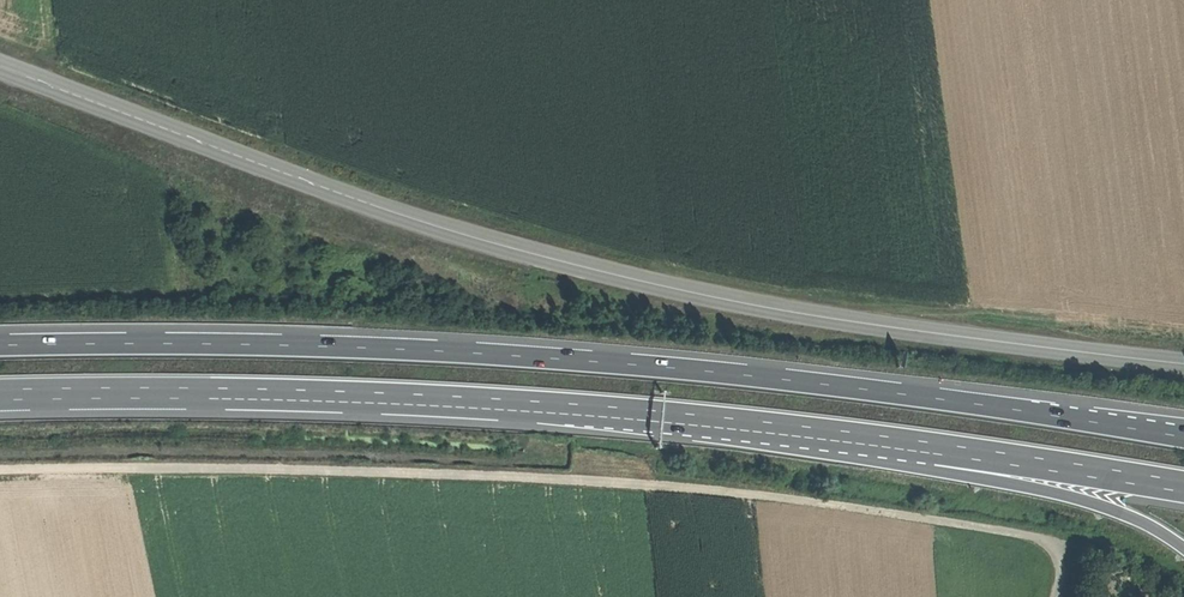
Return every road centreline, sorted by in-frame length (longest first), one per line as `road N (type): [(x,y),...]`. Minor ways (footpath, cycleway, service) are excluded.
road 1 (secondary): [(0,66),(334,191),(587,267),(815,316),(1183,362)]
road 2 (track): [(1057,596),(1064,559),(1054,542),(731,495),(130,468),(0,472)]
road 3 (motorway): [(1049,413),(739,375),(413,350),(0,346)]
road 4 (motorway): [(0,390),(463,396),(875,435)]
road 5 (motorway): [(875,435),(933,471),(1111,510),(1183,552)]
road 6 (motorway): [(875,435),(1063,468)]
road 7 (trunk): [(1183,434),(1049,413)]
road 8 (trunk): [(1063,468),(1183,488)]

